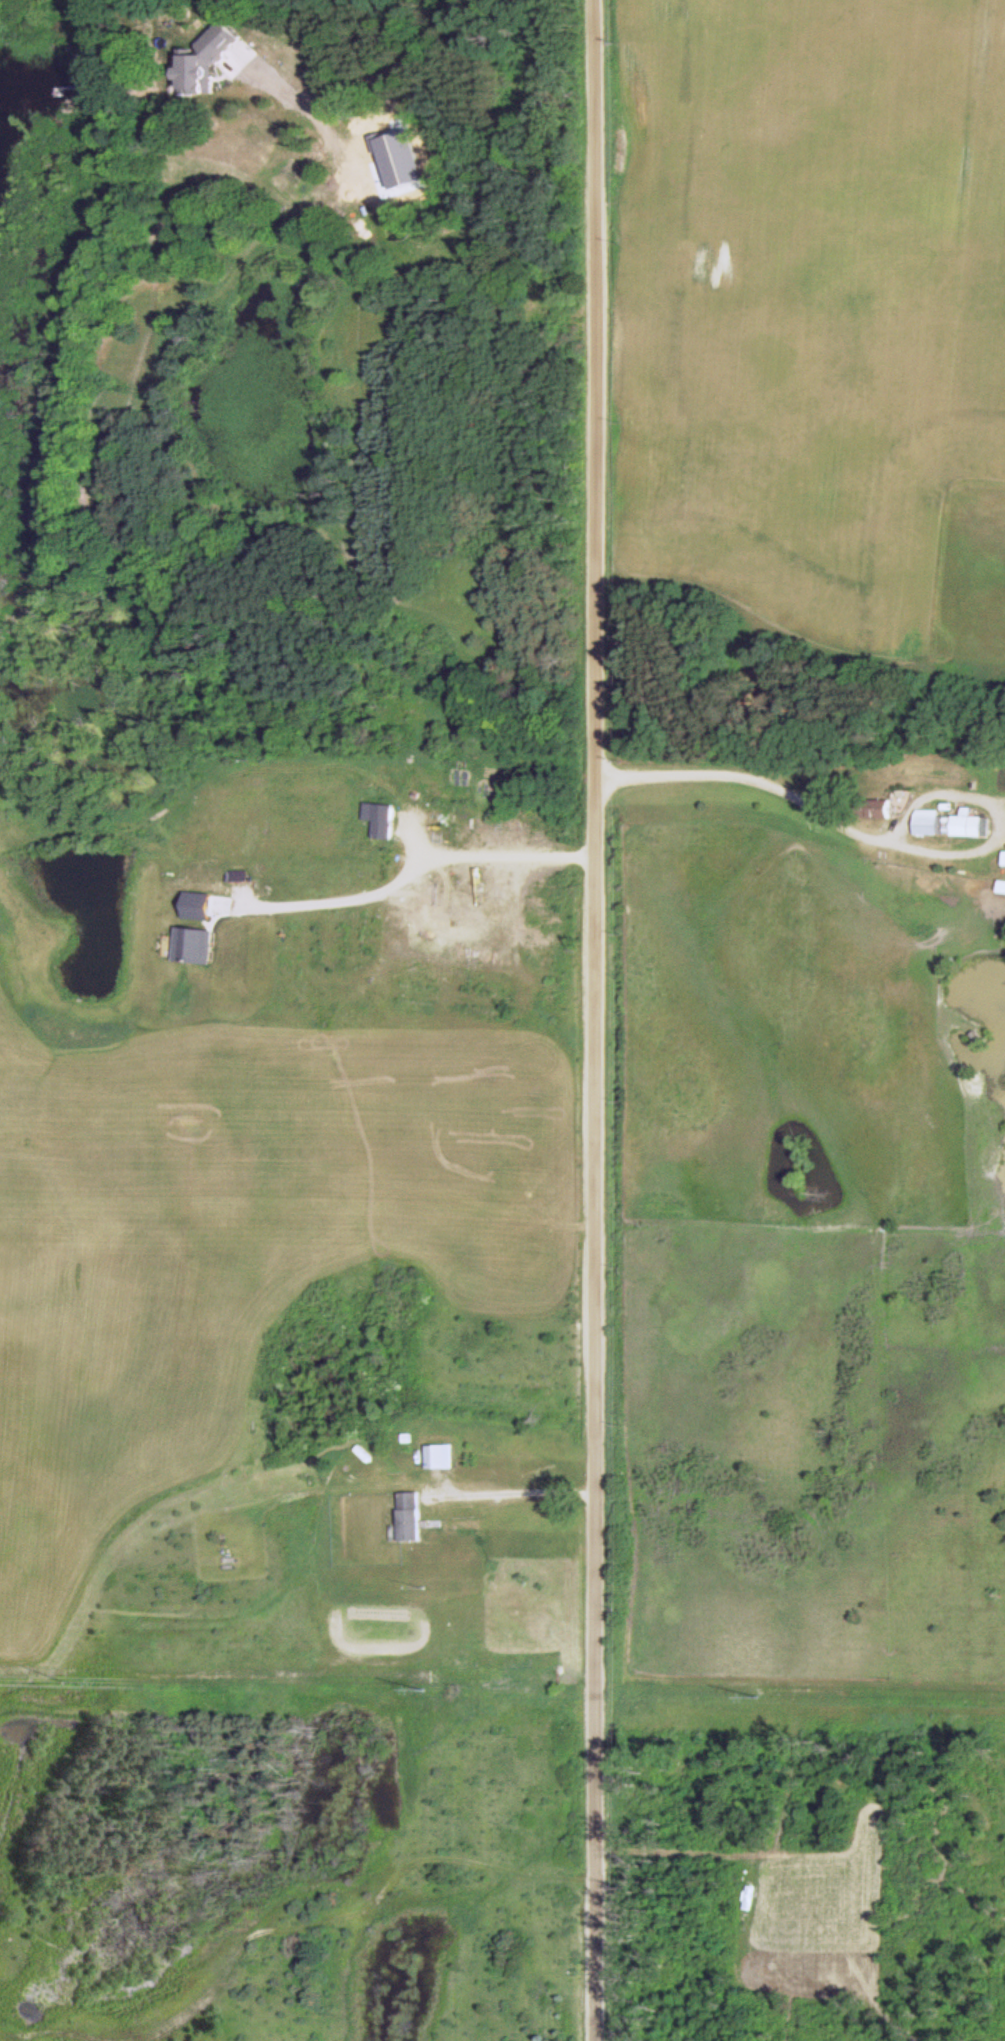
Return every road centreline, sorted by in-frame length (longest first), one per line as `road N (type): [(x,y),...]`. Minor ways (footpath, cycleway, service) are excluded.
road 1 (residential): [(598,2040),(593,0)]

